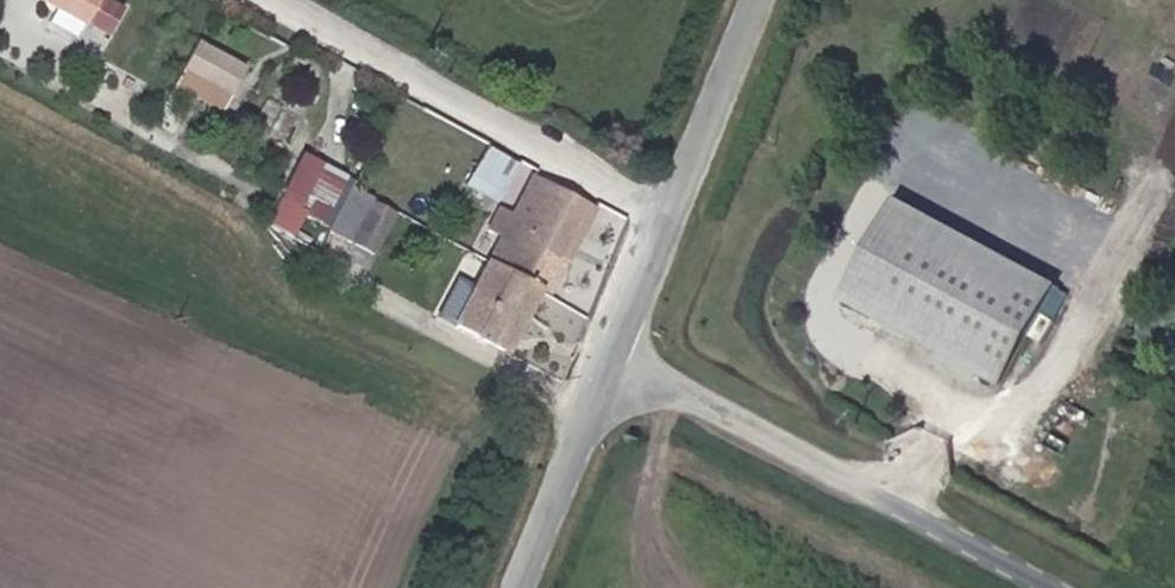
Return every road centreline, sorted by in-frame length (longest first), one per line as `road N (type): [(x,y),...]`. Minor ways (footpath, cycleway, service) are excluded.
road 1 (unclassified): [(1054,587),(633,362)]
road 2 (track): [(682,230),(282,0)]
road 3 (tertiary): [(633,362),(775,0)]
road 4 (tertiary): [(523,587),(633,362)]

